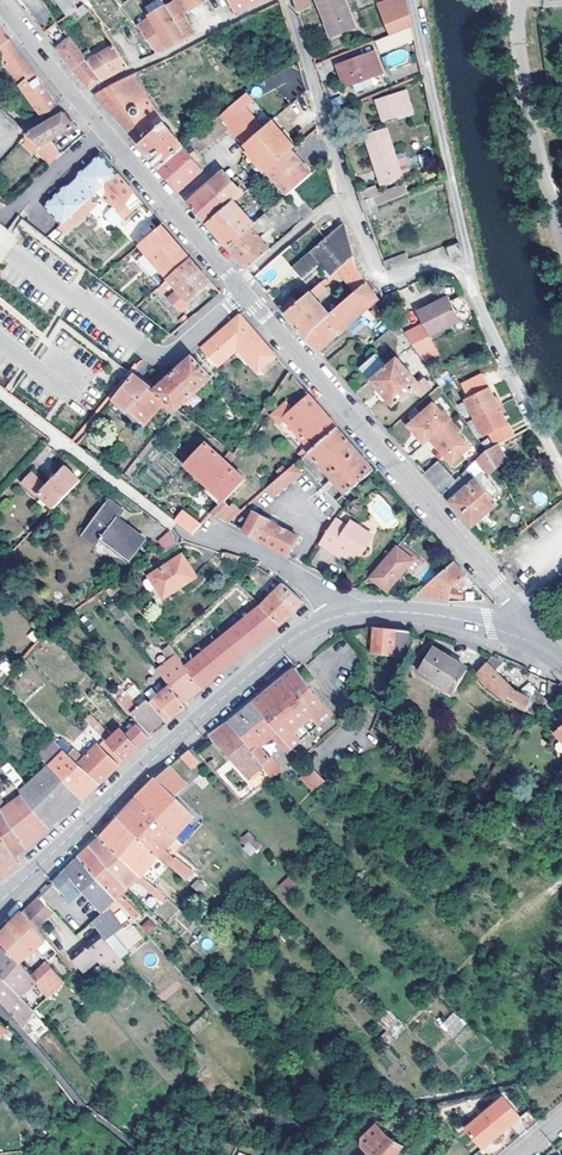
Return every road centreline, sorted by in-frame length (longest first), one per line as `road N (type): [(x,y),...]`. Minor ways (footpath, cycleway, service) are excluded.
road 1 (residential): [(0,903),(287,643),(338,615)]
road 2 (tertiary): [(515,603),(238,284)]
road 3 (residential): [(467,273),(414,0)]
road 4 (tertiary): [(238,284),(74,100)]
road 5 (residential): [(561,235),(523,91),(519,0)]
road 6 (residential): [(74,100),(280,0)]
road 7 (residential): [(467,273),(561,467)]
road 8 (residential): [(286,0),(346,193)]
road 9 (residential): [(338,615),(441,617),(535,646)]
road 10 (residential): [(346,193),(380,281),(426,266),(467,273)]
road 11 (residential): [(338,615),(320,591),(270,560),(183,536)]
road 12 (residential): [(346,193),(238,284)]

